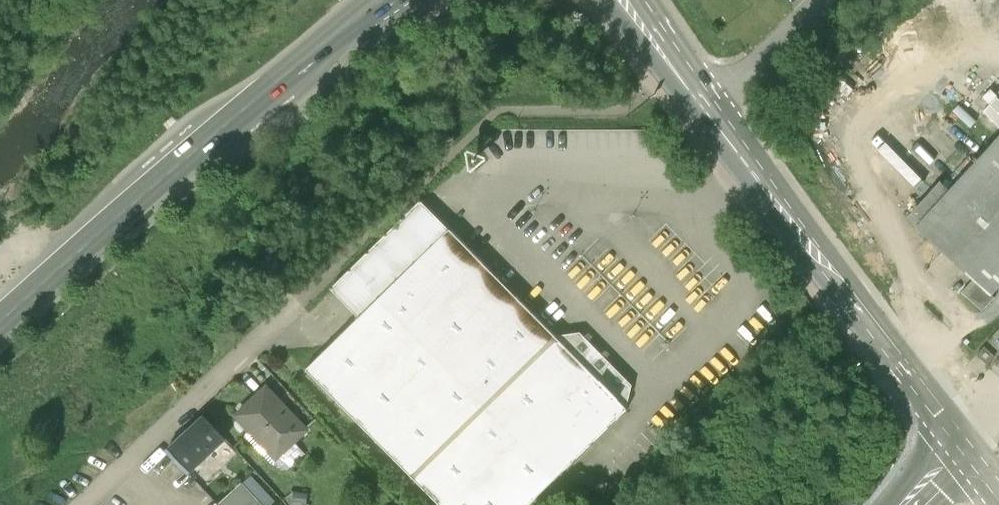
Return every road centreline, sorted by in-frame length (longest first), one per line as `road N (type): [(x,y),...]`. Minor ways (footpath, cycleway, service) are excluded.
road 1 (tertiary): [(962,441),(626,4)]
road 2 (primary): [(0,332),(353,17)]
road 3 (unclassified): [(90,504),(308,292)]

